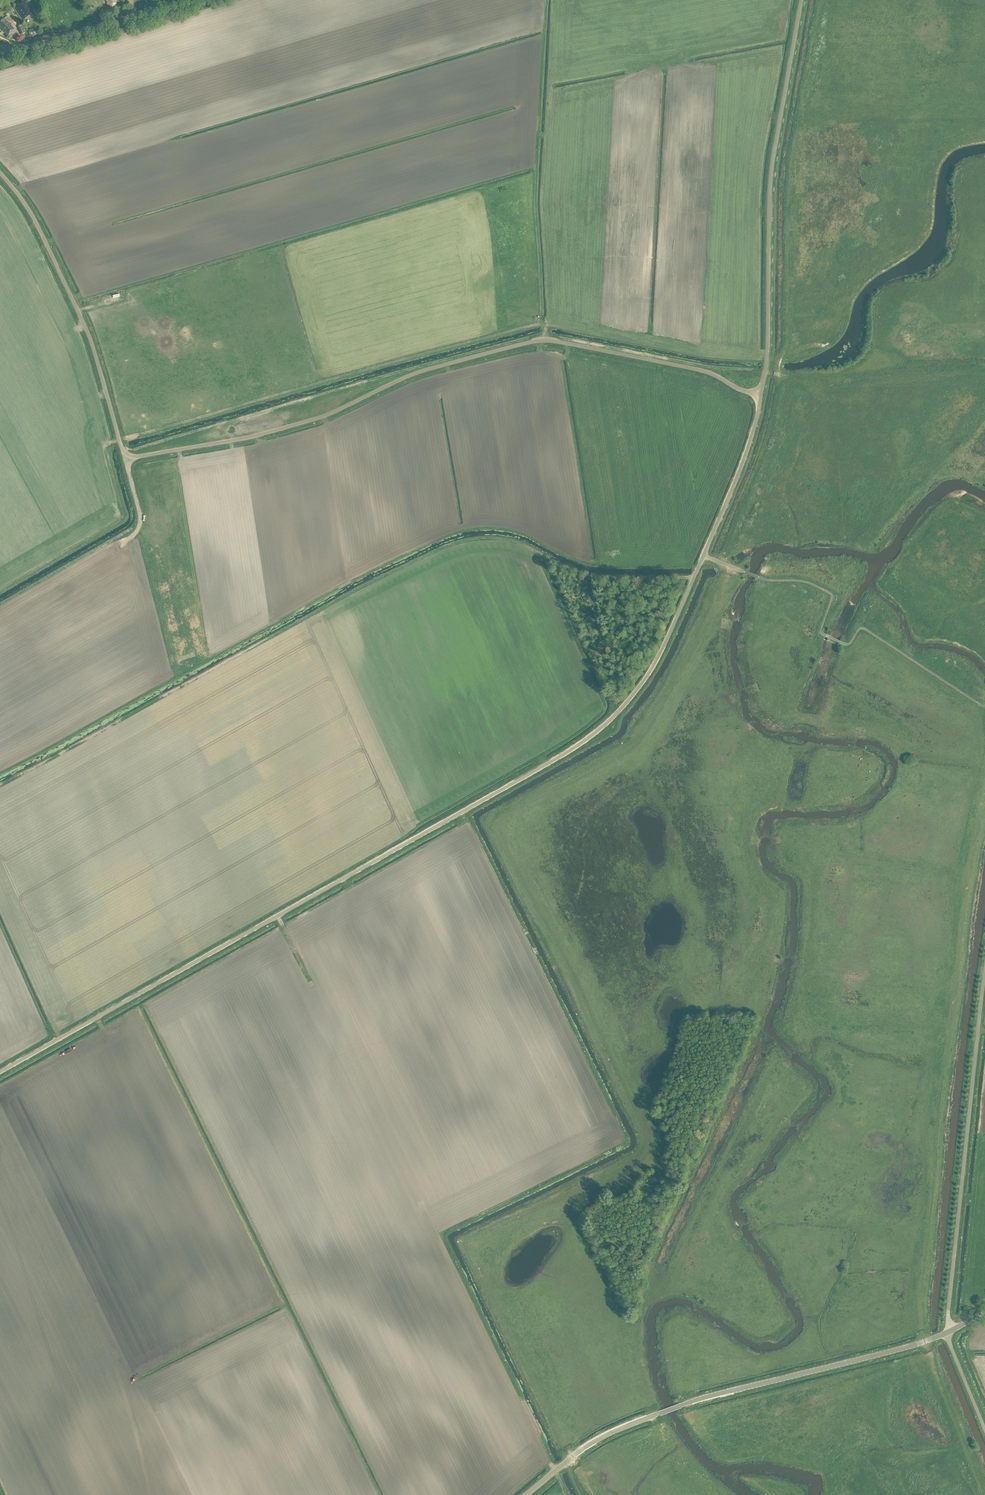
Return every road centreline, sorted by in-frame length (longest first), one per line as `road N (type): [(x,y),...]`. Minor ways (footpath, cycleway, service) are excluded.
road 1 (unclassified): [(0,1072),(552,761),(612,718),(661,651),(741,469),(761,395)]
road 2 (unclassified): [(761,395),(704,371),(540,342),(414,374),(282,428),(132,458),(78,311),(33,218),(0,174)]
road 3 (tertiary): [(525,1494),(624,1427),(949,1331)]
road 4 (unclassified): [(761,395),(771,168),(801,0)]
road 5 (unclassified): [(949,1331),(984,974)]
road 6 (track): [(0,38),(27,44),(139,13)]

